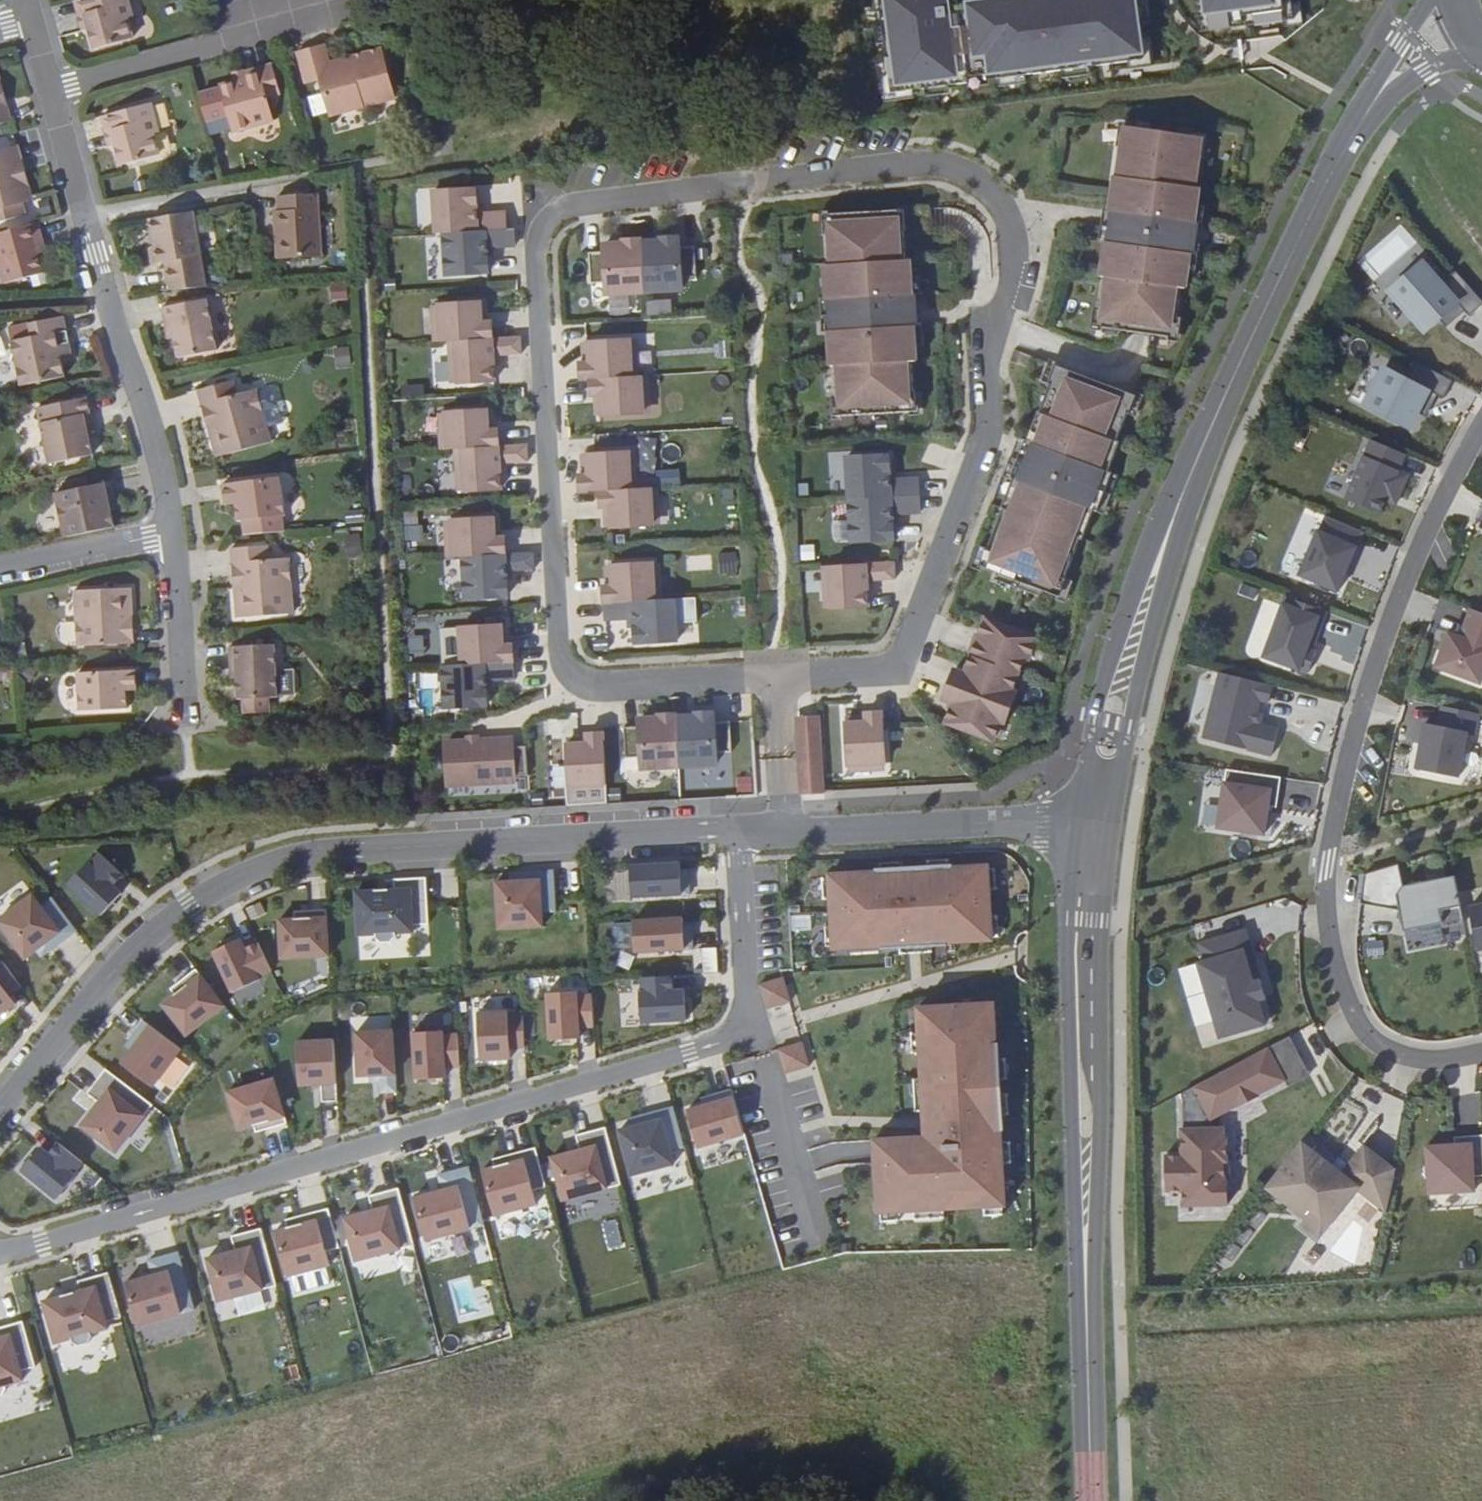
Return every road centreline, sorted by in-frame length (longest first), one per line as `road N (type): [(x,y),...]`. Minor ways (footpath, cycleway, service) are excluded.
road 1 (residential): [(769,677),(596,687),(570,678),(557,651),(534,250),(547,219),(580,203),(927,164),(969,175),(1009,218),(1012,269),(990,342),(984,437),(901,656),(871,672)]
road 2 (residential): [(737,833),(751,1034),(0,1256)]
road 3 (secondary): [(1464,14),(1381,88),(1251,338),(1157,556),(1093,821)]
road 4 (residential): [(737,833),(300,856),(217,888),(148,934),(0,1109)]
road 5 (secondary): [(1093,821),(1084,920),(1091,1500)]
road 6 (residential): [(52,91),(175,536)]
road 7 (residential): [(1093,821),(775,832)]
road 8 (residential): [(52,91),(221,44),(325,0)]
road 9 (residential): [(175,536),(186,724)]
road 10 (residential): [(175,536),(0,571)]
road 11 (residential): [(775,832),(769,677)]

